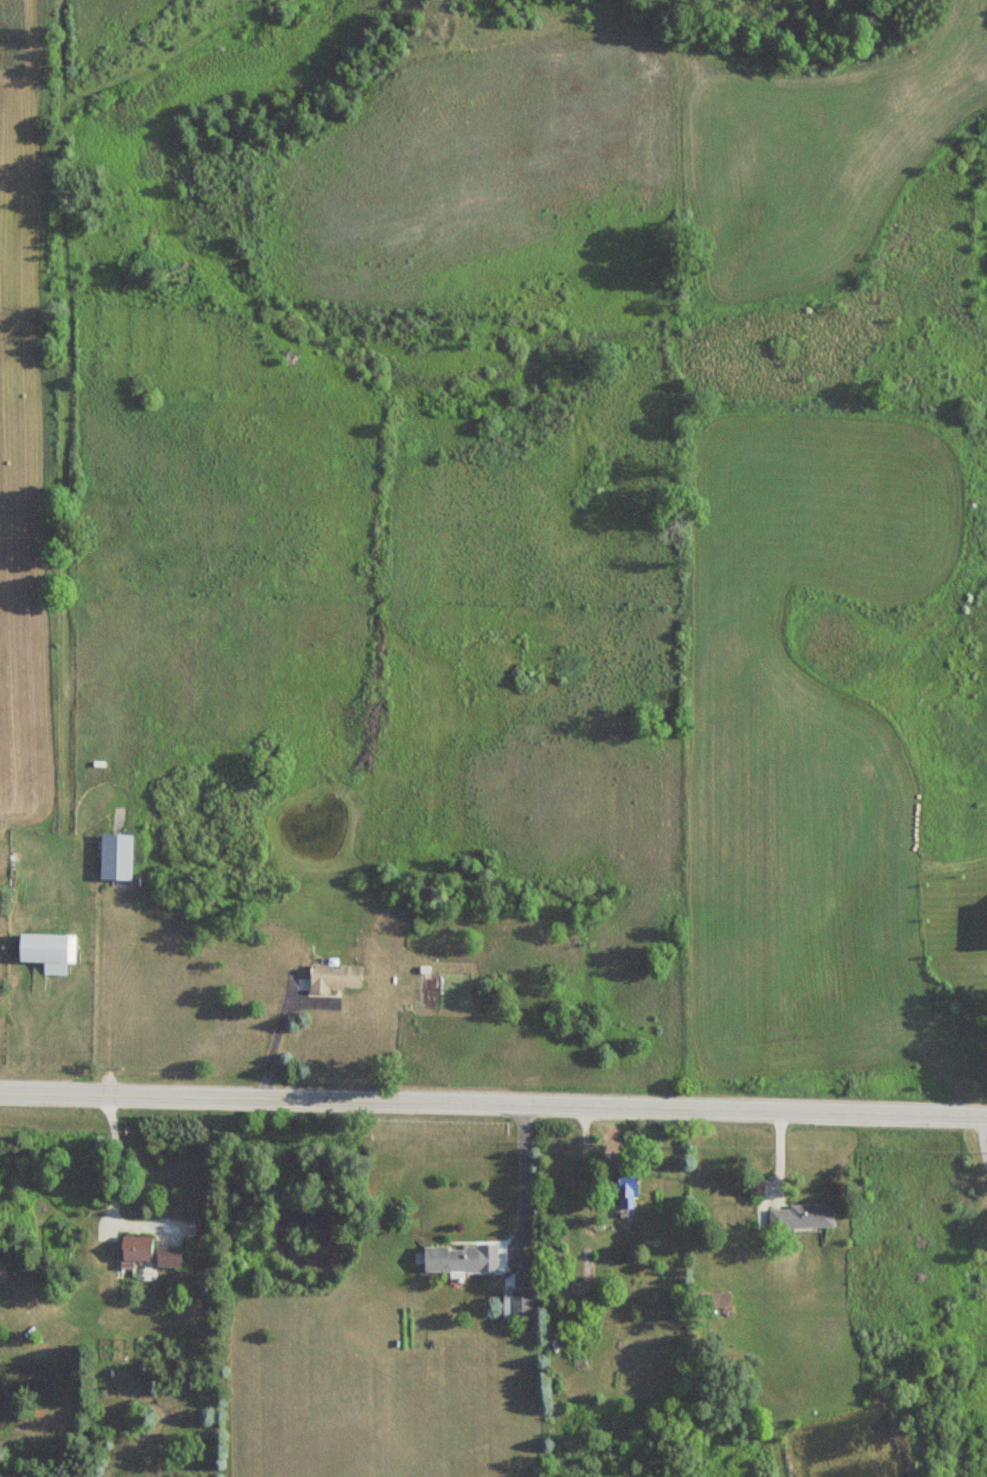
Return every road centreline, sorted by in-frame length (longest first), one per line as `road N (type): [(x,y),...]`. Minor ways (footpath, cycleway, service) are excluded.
road 1 (secondary): [(986,1114),(0,1088)]

